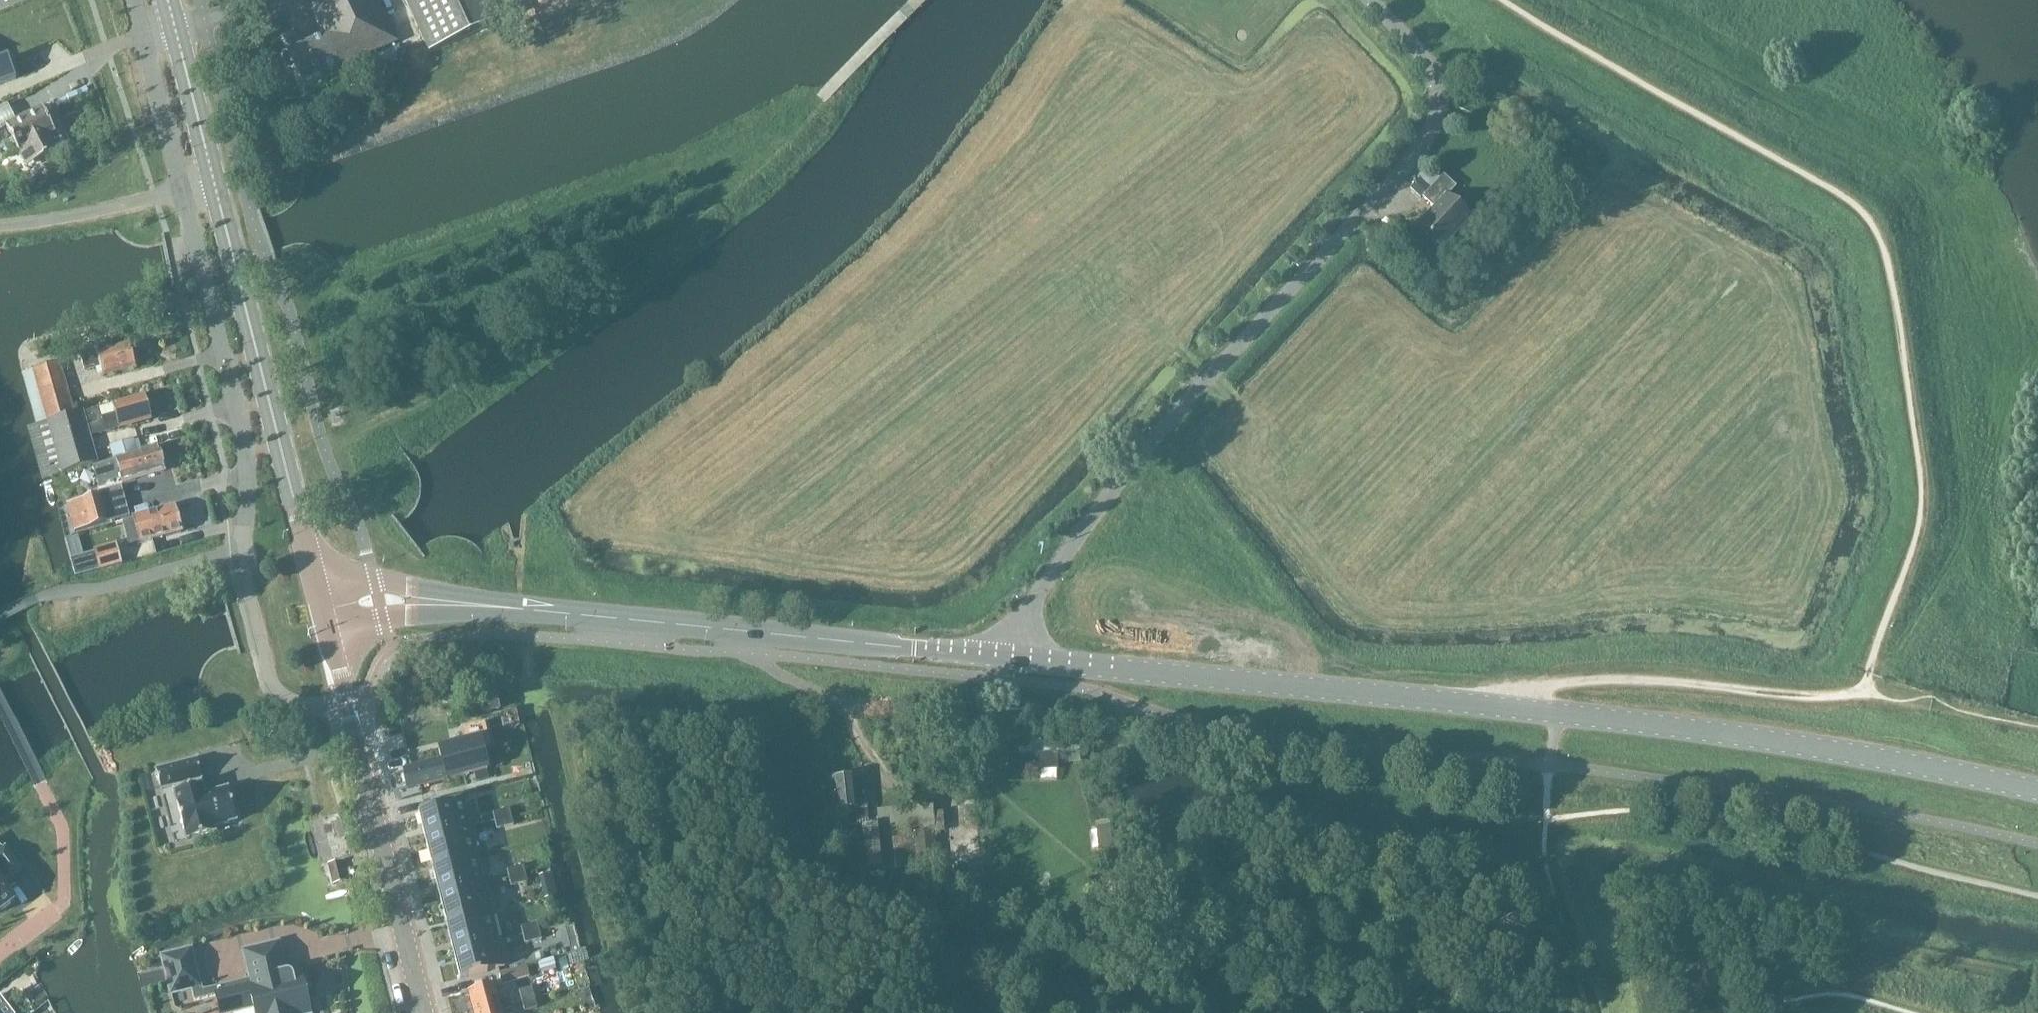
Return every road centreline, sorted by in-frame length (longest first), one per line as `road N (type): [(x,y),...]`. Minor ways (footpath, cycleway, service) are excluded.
road 1 (tertiary): [(1002,655),(1554,713),(1902,763),(2037,792)]
road 2 (tertiary): [(1002,655),(477,603),(378,601),(323,612)]
road 3 (tertiary): [(323,612),(215,186)]
road 4 (tertiary): [(421,1012),(323,612)]
road 5 (unclassified): [(184,192),(235,394),(248,484),(241,553)]
road 6 (residential): [(136,0),(184,192)]
road 7 (tertiary): [(215,186),(170,0)]

